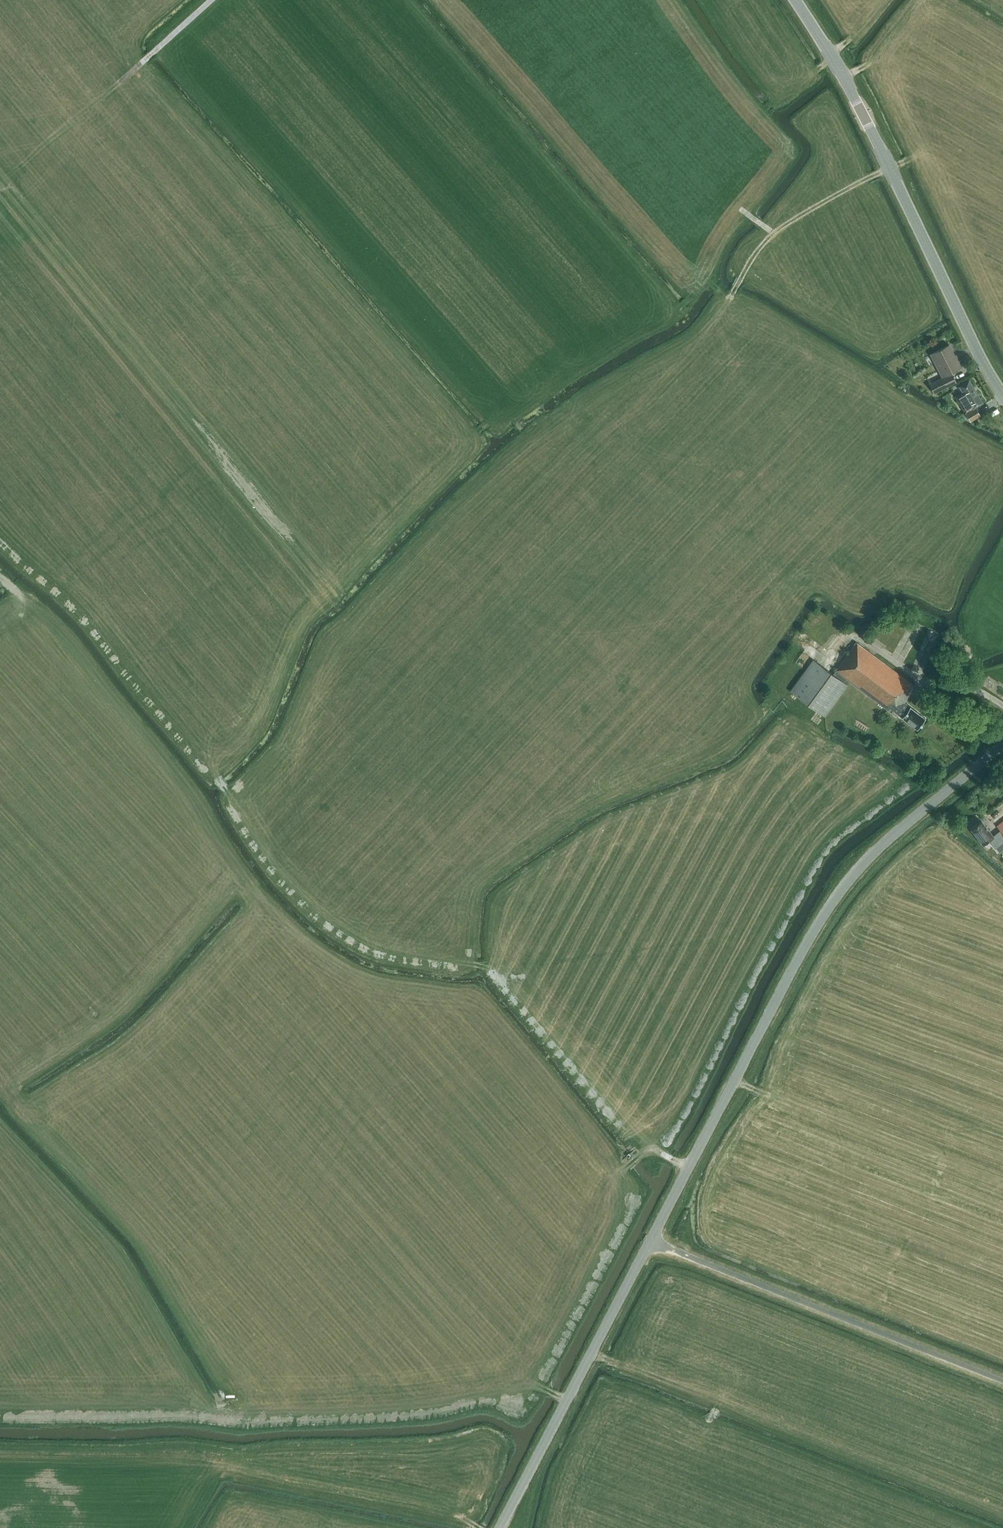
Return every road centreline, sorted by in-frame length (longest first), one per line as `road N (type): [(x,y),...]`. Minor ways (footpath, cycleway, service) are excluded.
road 1 (tertiary): [(500,1527),(825,914),(884,844),(1002,745)]
road 2 (tertiary): [(1002,395),(863,114),(796,0)]

